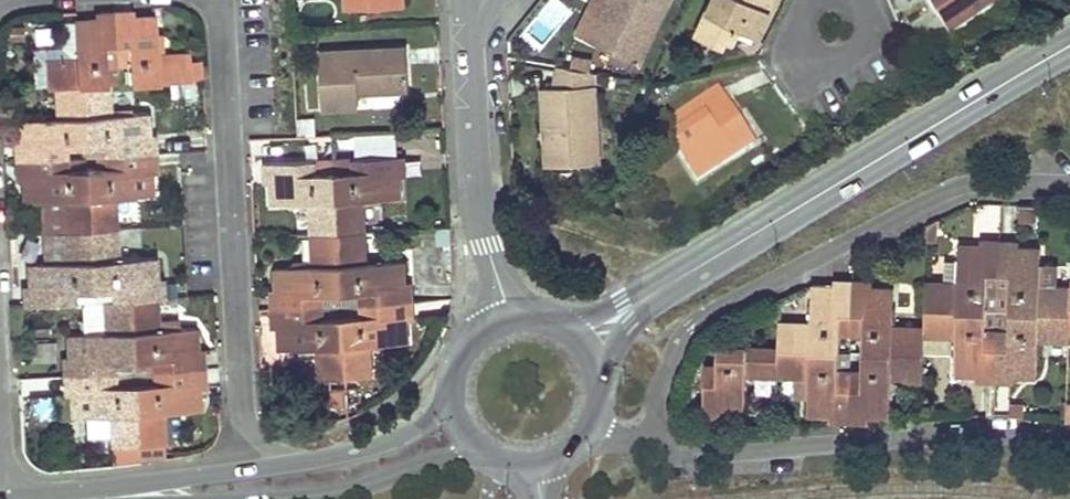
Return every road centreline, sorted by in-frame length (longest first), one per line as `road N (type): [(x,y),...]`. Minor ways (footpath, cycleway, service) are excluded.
road 1 (tertiary): [(583,339),(1069,39)]
road 2 (residential): [(1069,188),(964,186),(714,311),(682,342),(660,386),(660,431)]
road 3 (residential): [(291,466),(246,416),(241,397),(214,0)]
road 4 (residential): [(665,441),(703,454),(1009,432),(1069,440)]
road 5 (residential): [(506,318),(478,212),(467,6)]
road 6 (tertiary): [(291,466),(55,498)]
road 7 (tertiary): [(287,498),(335,496),(446,460),(492,458)]
road 8 (tertiary): [(452,407),(373,447),(291,466)]

